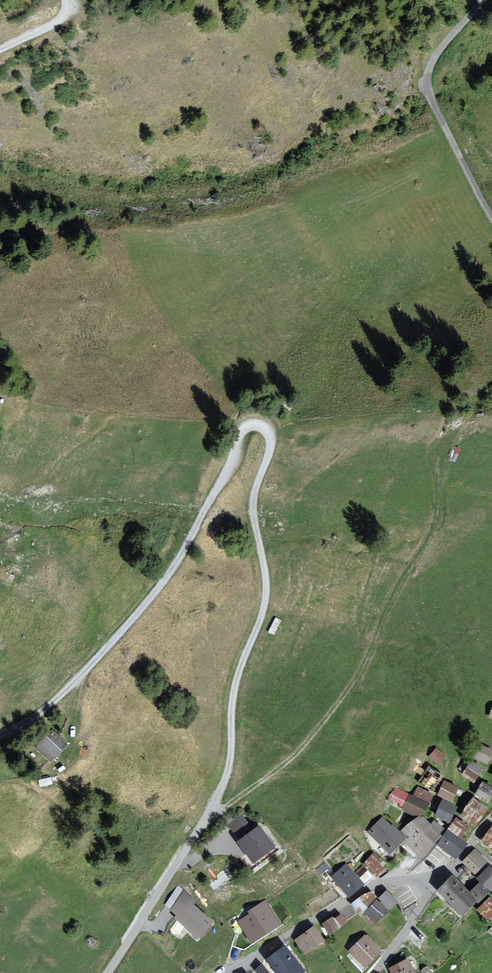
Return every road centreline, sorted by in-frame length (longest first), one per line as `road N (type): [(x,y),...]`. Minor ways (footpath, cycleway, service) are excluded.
road 1 (track): [(0,736),(52,702),(118,636),(174,567),(243,429),(260,425),(271,444),(253,501),(265,599),(236,681),(225,777)]
road 2 (track): [(210,810),(222,810),(306,747),(355,682),(392,596),(430,536),(442,447)]
road 3 (unclassified): [(491,220),(428,93),(436,57),(484,0)]
road 4 (unclassified): [(225,777),(108,972)]
road 5 (unclassified): [(230,972),(371,887),(411,881),(423,887)]

